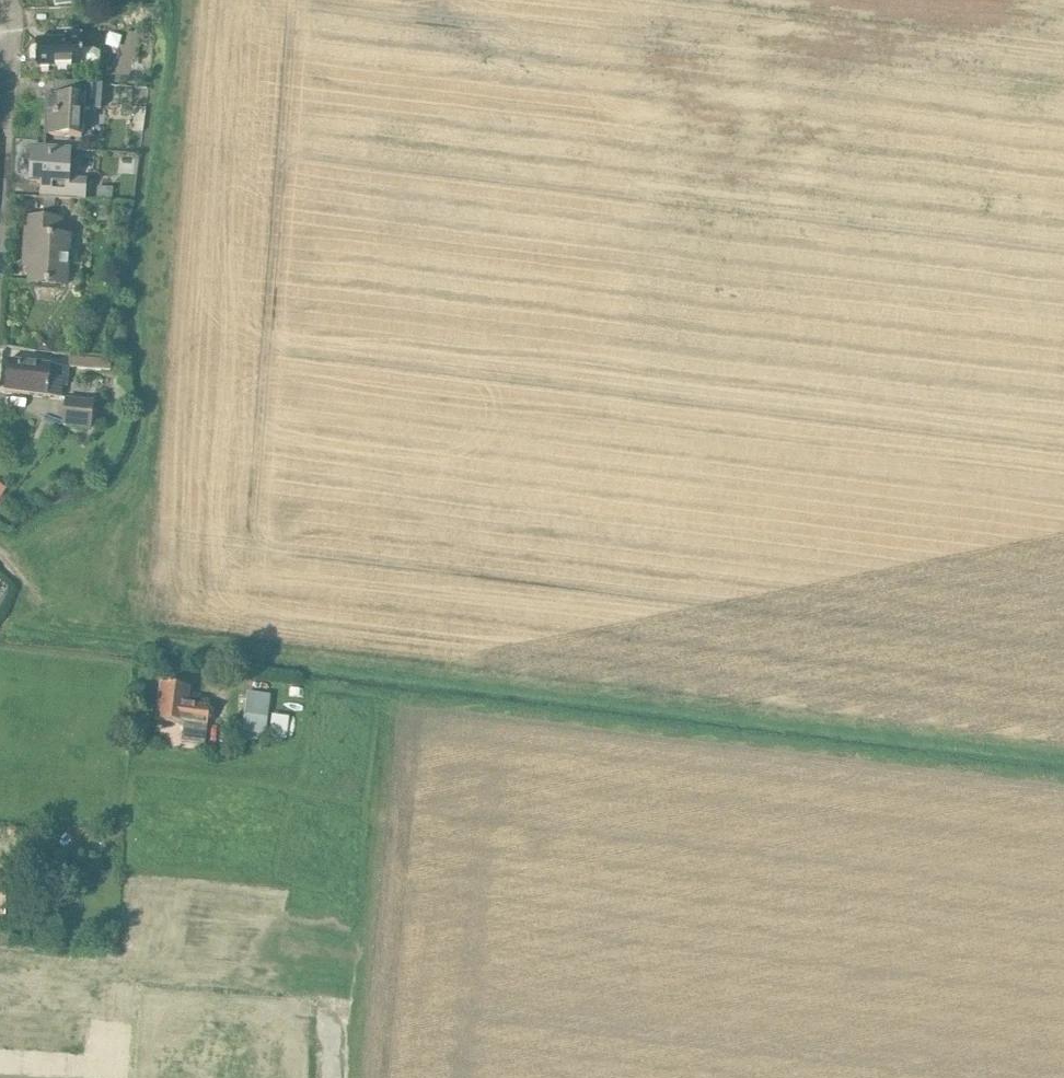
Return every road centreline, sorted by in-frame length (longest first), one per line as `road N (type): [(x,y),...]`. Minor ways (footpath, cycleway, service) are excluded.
road 1 (residential): [(0,220),(3,0)]

